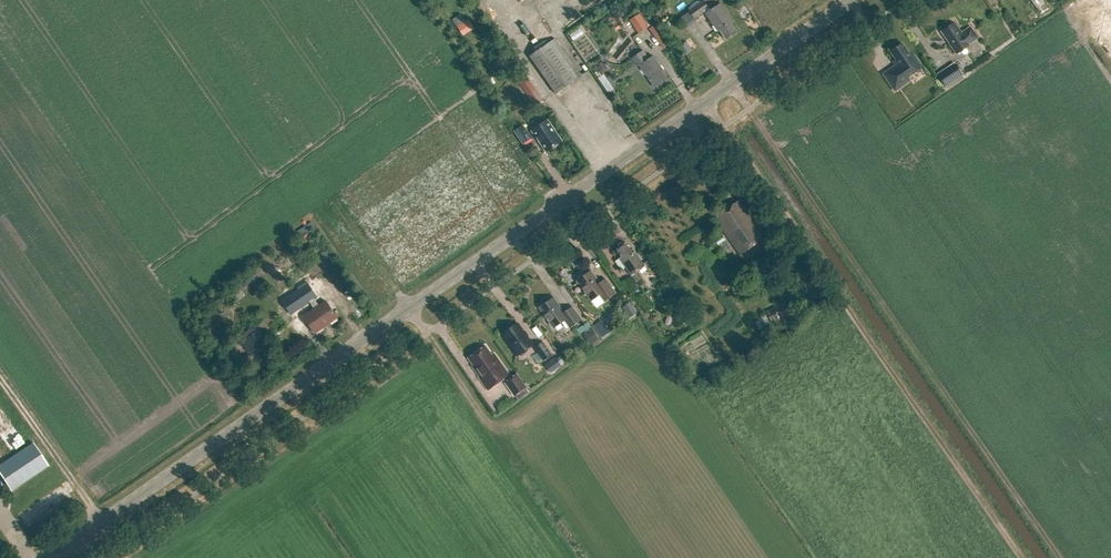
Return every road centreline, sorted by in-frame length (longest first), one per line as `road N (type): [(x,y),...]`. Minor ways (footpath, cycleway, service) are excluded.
road 1 (tertiary): [(49,557),(851,0)]

